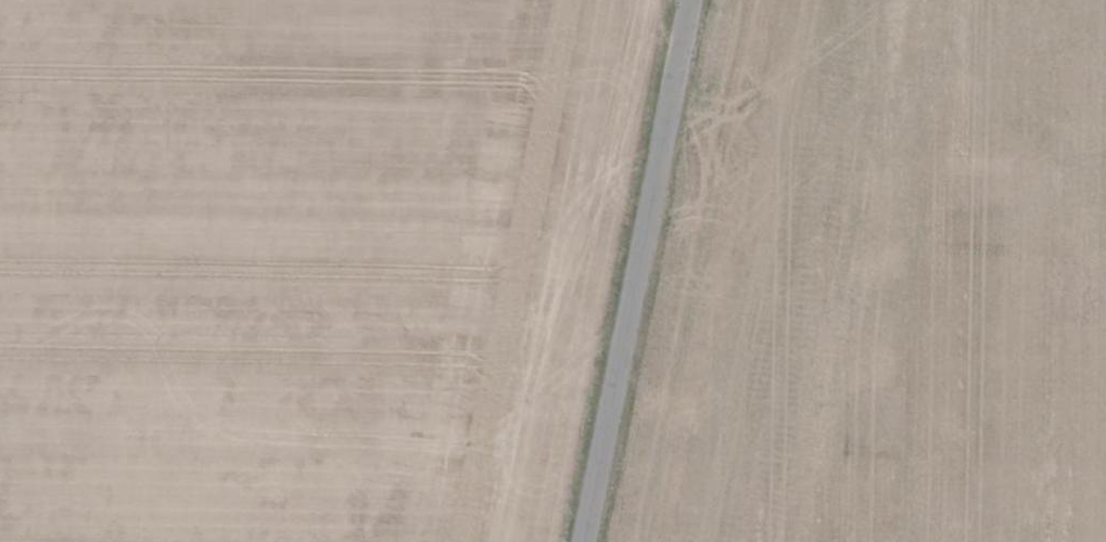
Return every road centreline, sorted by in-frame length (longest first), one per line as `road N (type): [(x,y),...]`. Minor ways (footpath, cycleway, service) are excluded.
road 1 (unclassified): [(590,541),(690,0)]

